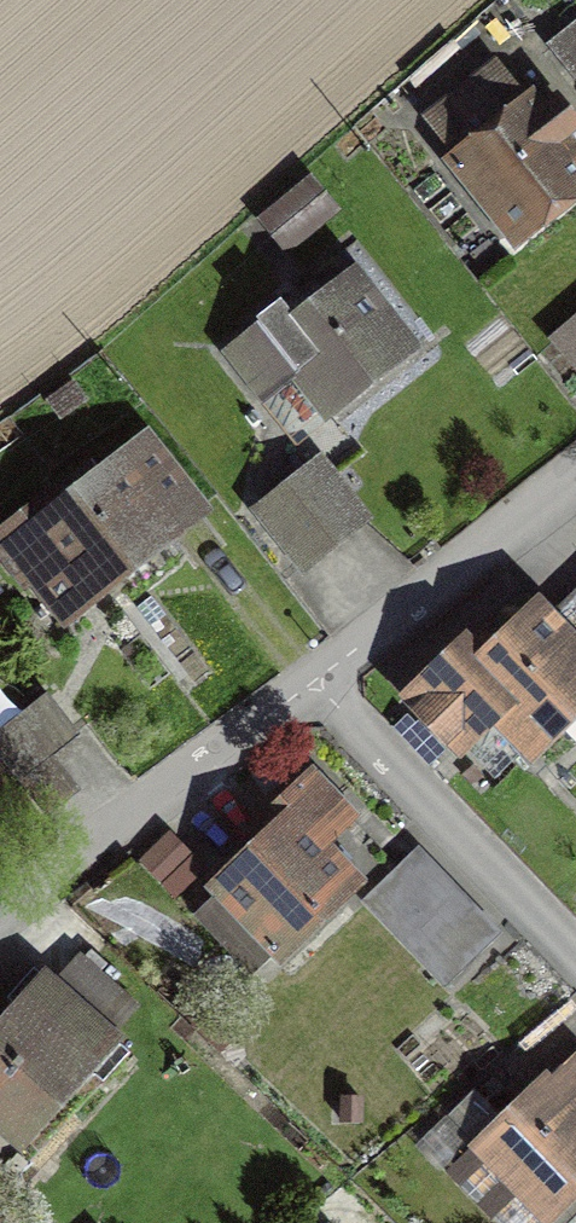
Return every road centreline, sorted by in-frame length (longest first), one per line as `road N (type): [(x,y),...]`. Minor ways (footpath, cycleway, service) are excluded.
road 1 (residential): [(303,696),(575,973)]
road 2 (residential): [(303,696),(0,920)]
road 3 (residential): [(575,468),(303,696)]

